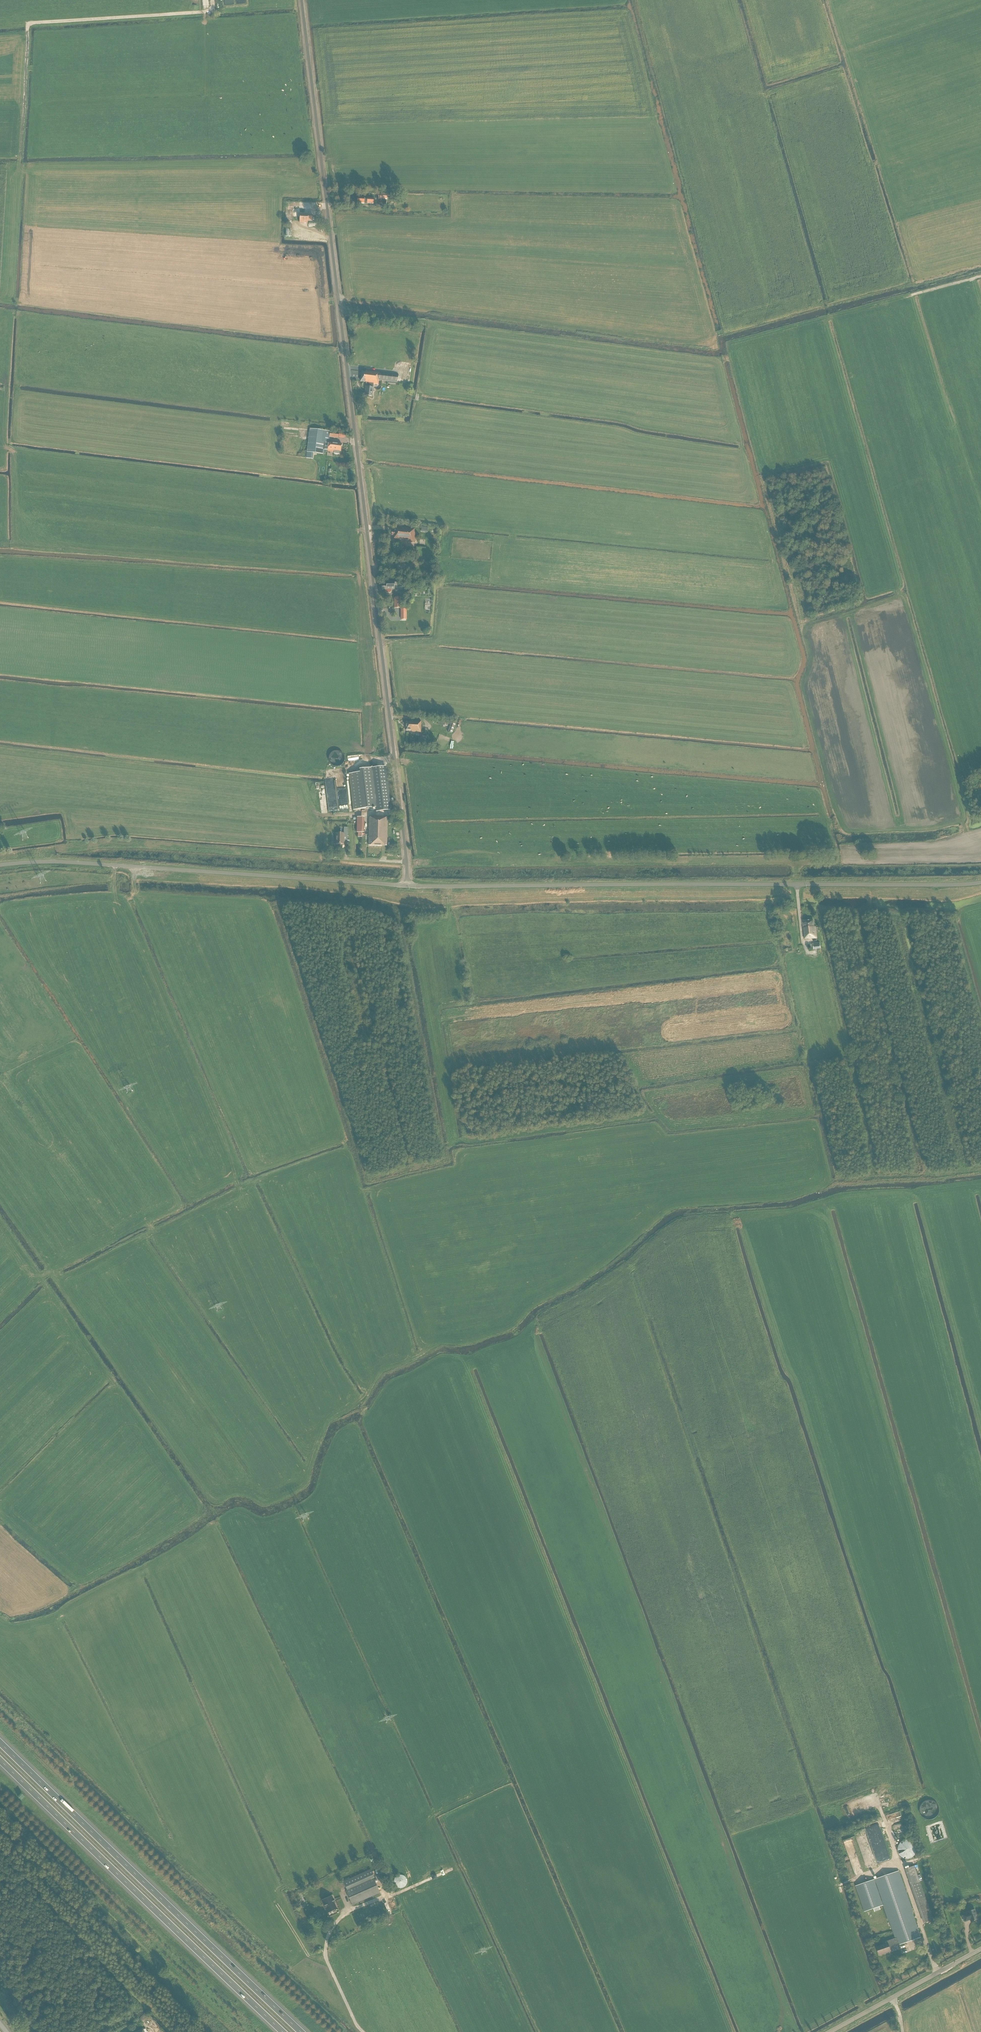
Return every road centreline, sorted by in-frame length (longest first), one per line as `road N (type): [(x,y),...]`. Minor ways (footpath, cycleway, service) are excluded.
road 1 (unclassified): [(408,886),(302,0)]
road 2 (unclassified): [(408,886),(980,883)]
road 3 (motorway): [(301,2031),(0,1743)]
road 4 (unclassified): [(0,865),(64,862),(408,886)]
road 5 (motorway): [(0,1761),(283,2031)]
road 6 (unclassified): [(980,1949),(830,2031)]

